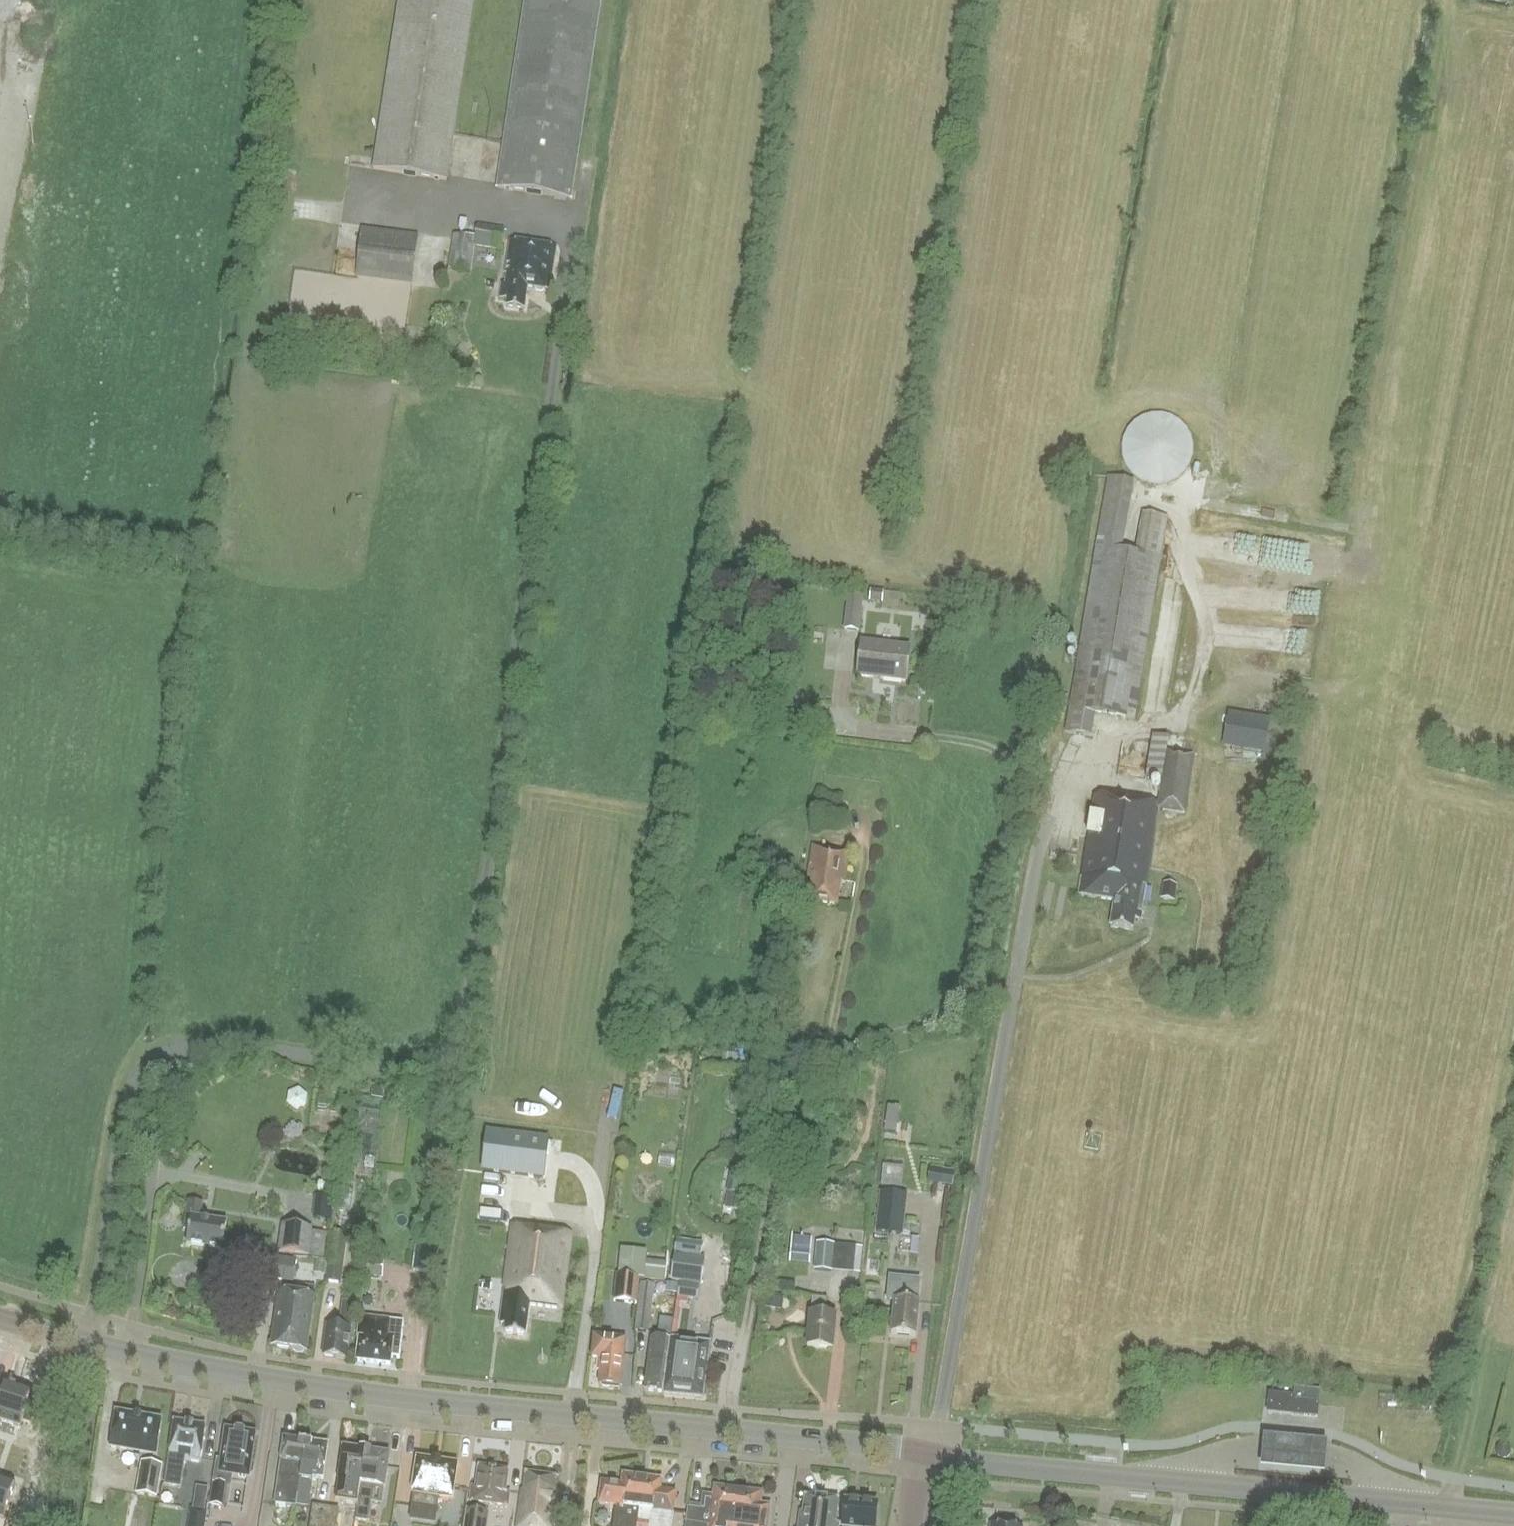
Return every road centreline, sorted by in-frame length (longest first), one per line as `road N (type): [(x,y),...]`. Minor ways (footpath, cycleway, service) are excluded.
road 1 (unclassified): [(91,1344),(137,1077),(173,1051),(238,1043),(424,1076),(455,1059),(468,1018),(556,412)]
road 2 (tertiary): [(926,1452),(372,1394),(91,1344)]
road 3 (unclassified): [(926,1452),(936,1424),(1043,719)]
road 4 (track): [(727,1430),(766,1194),(831,1043),(868,844)]
road 5 (tertiary): [(1513,1513),(926,1452)]

